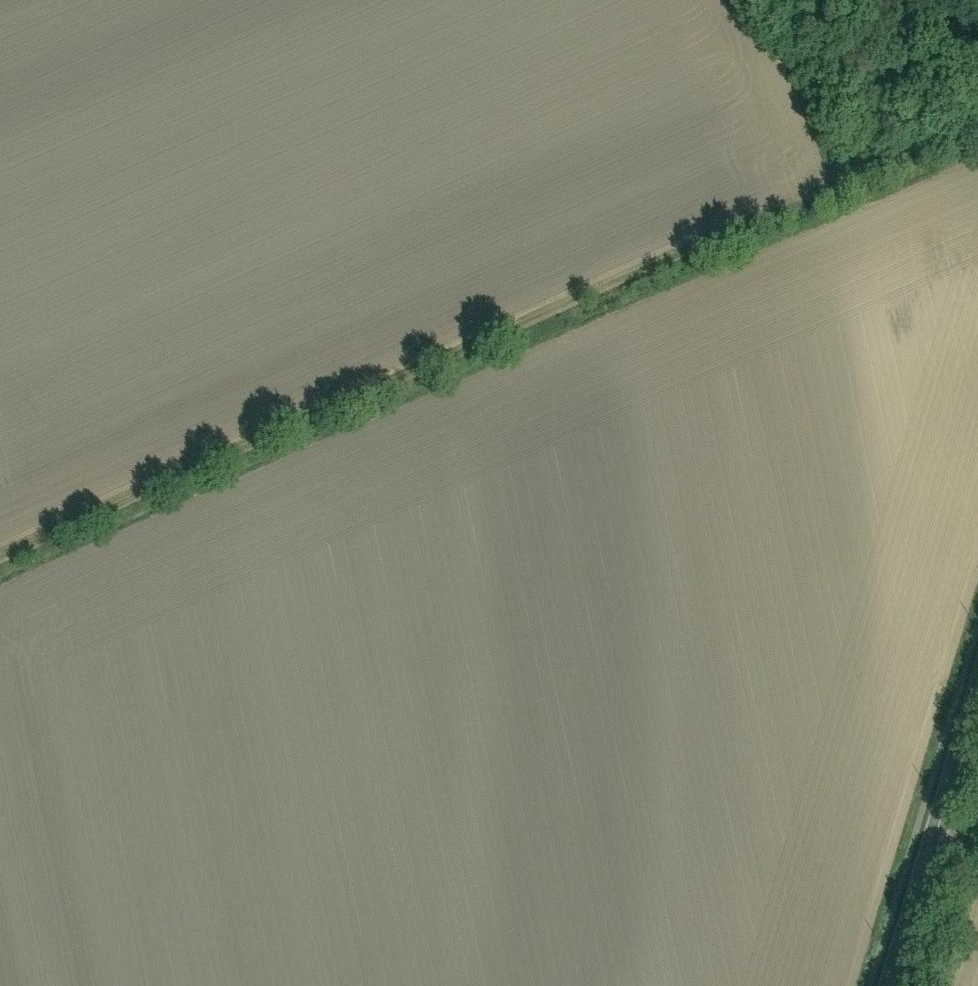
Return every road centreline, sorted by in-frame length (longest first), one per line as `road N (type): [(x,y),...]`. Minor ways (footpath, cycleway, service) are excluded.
road 1 (tertiary): [(889,985),(977,690)]

